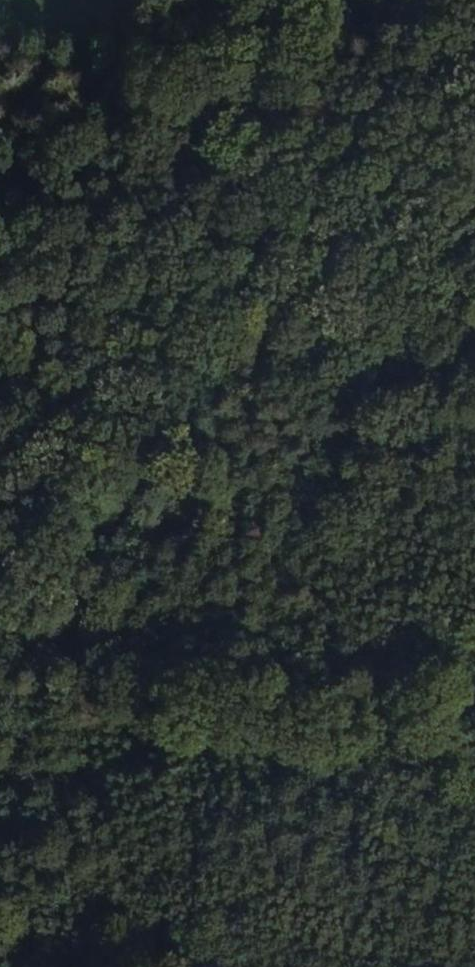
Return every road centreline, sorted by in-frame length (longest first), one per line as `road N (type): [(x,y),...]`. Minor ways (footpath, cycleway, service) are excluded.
road 1 (track): [(474,712),(281,713),(211,696),(75,640)]
road 2 (track): [(239,365),(253,302),(239,257),(241,155),(275,0)]
road 3 (track): [(76,605),(112,520),(239,365)]
road 4 (track): [(76,605),(67,668),(0,800)]

